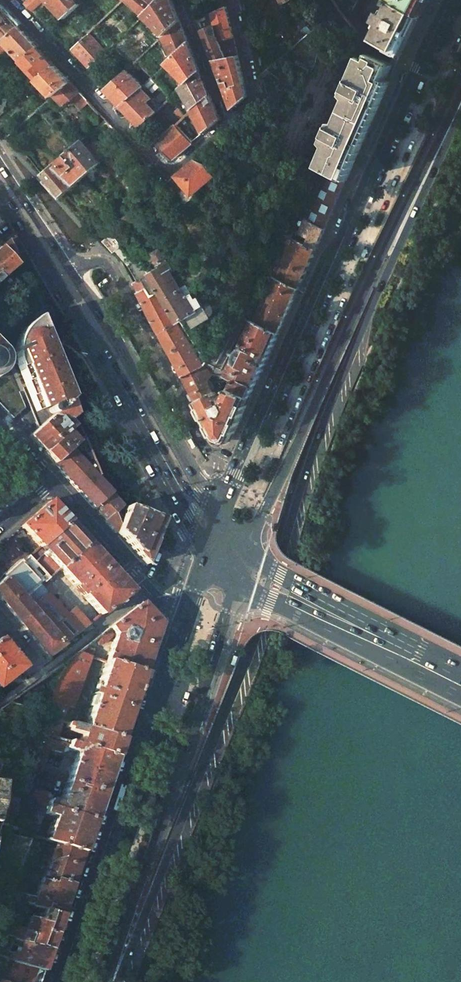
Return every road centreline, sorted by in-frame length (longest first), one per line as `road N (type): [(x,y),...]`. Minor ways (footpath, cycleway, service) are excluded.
road 1 (primary): [(117,981),(253,648),(294,505),(341,382),(460,106)]
road 2 (primary): [(247,552),(382,254),(460,102)]
road 3 (primary): [(107,981),(239,583)]
road 4 (secondary): [(0,196),(209,548)]
road 5 (primary): [(189,613),(65,981)]
road 6 (residential): [(279,431),(421,107),(404,100)]
road 7 (primary): [(404,100),(260,422)]
road 8 (residential): [(3,0),(169,170),(229,121)]
road 9 (secondary): [(221,516),(72,274)]
road 10 (primary): [(239,583),(460,690)]
road 11 (primary): [(460,665),(270,573),(247,552)]
road 12 (unclassified): [(50,482),(148,589)]
road 13 (residential): [(229,121),(255,96),(231,0)]
road 14 (secondary): [(72,274),(0,163)]
road 15 (residential): [(229,121),(179,0)]

